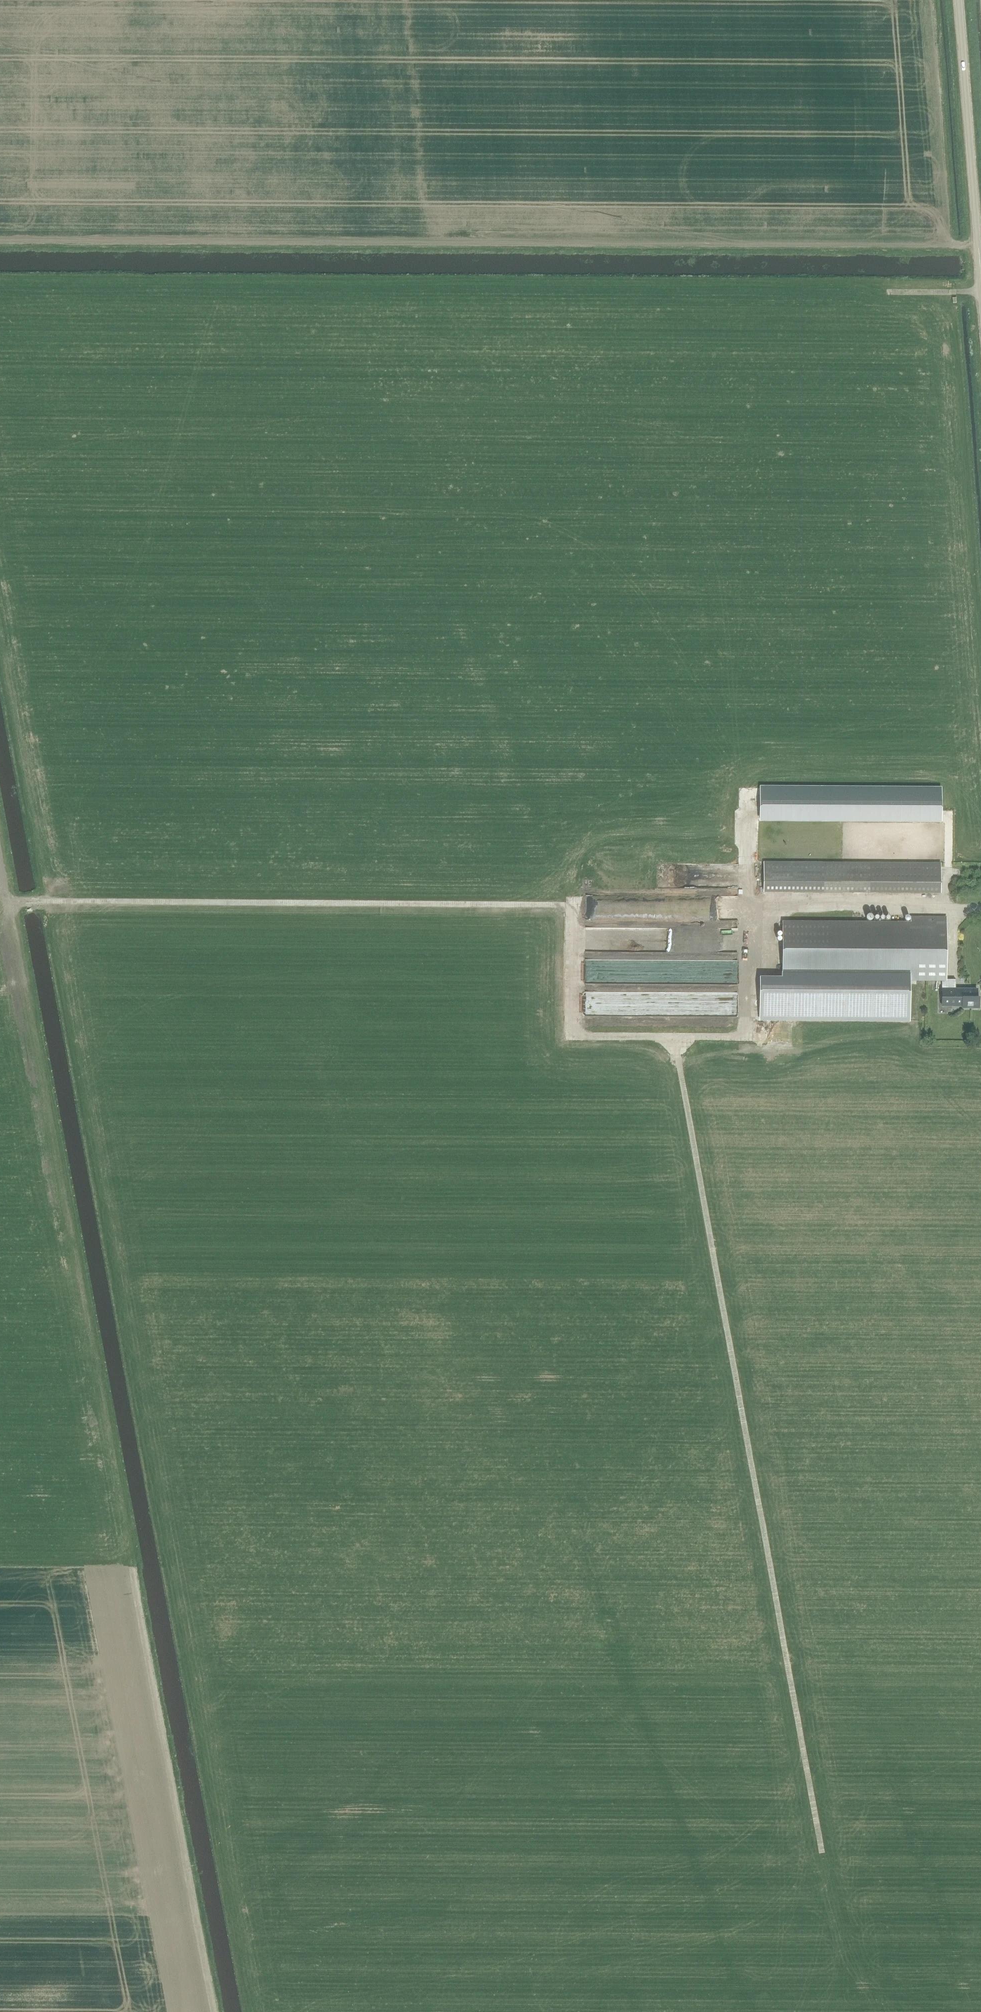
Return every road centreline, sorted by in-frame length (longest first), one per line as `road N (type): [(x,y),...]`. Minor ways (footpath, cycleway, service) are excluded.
road 1 (unclassified): [(980,288),(957,0)]

